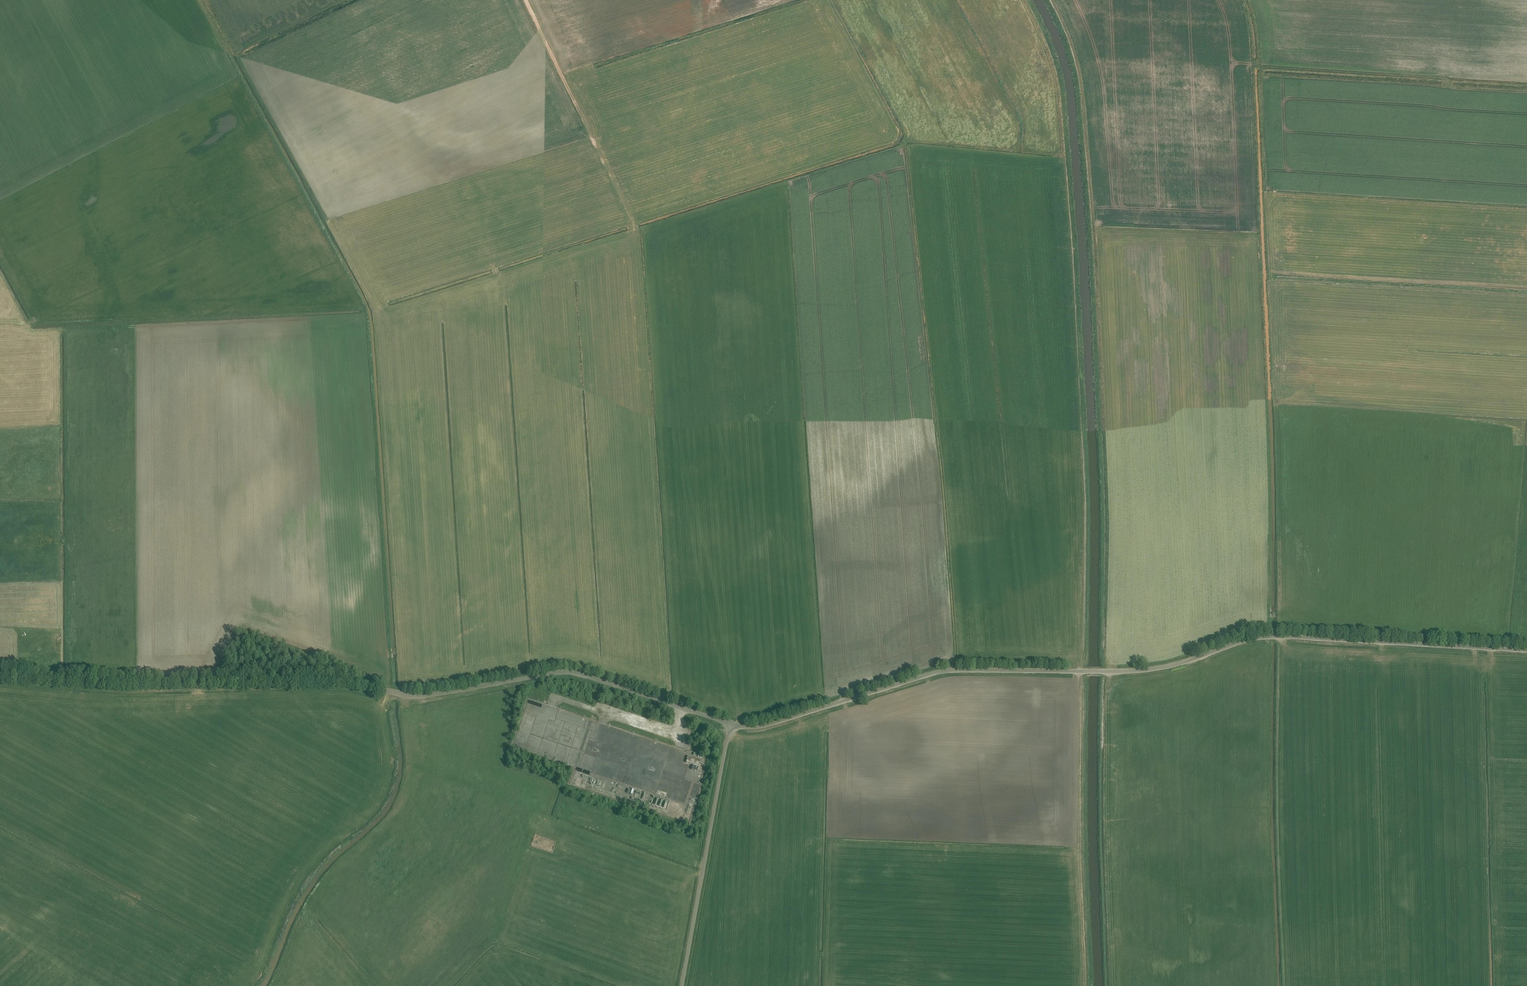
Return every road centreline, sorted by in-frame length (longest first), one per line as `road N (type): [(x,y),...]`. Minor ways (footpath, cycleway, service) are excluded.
road 1 (unclassified): [(1526,650),(1265,636),(1145,670),(946,670),(772,723),(732,724)]
road 2 (unclassified): [(732,724),(569,672),(418,696),(333,681),(95,684),(0,676)]
road 3 (unclassified): [(681,985),(732,724)]

